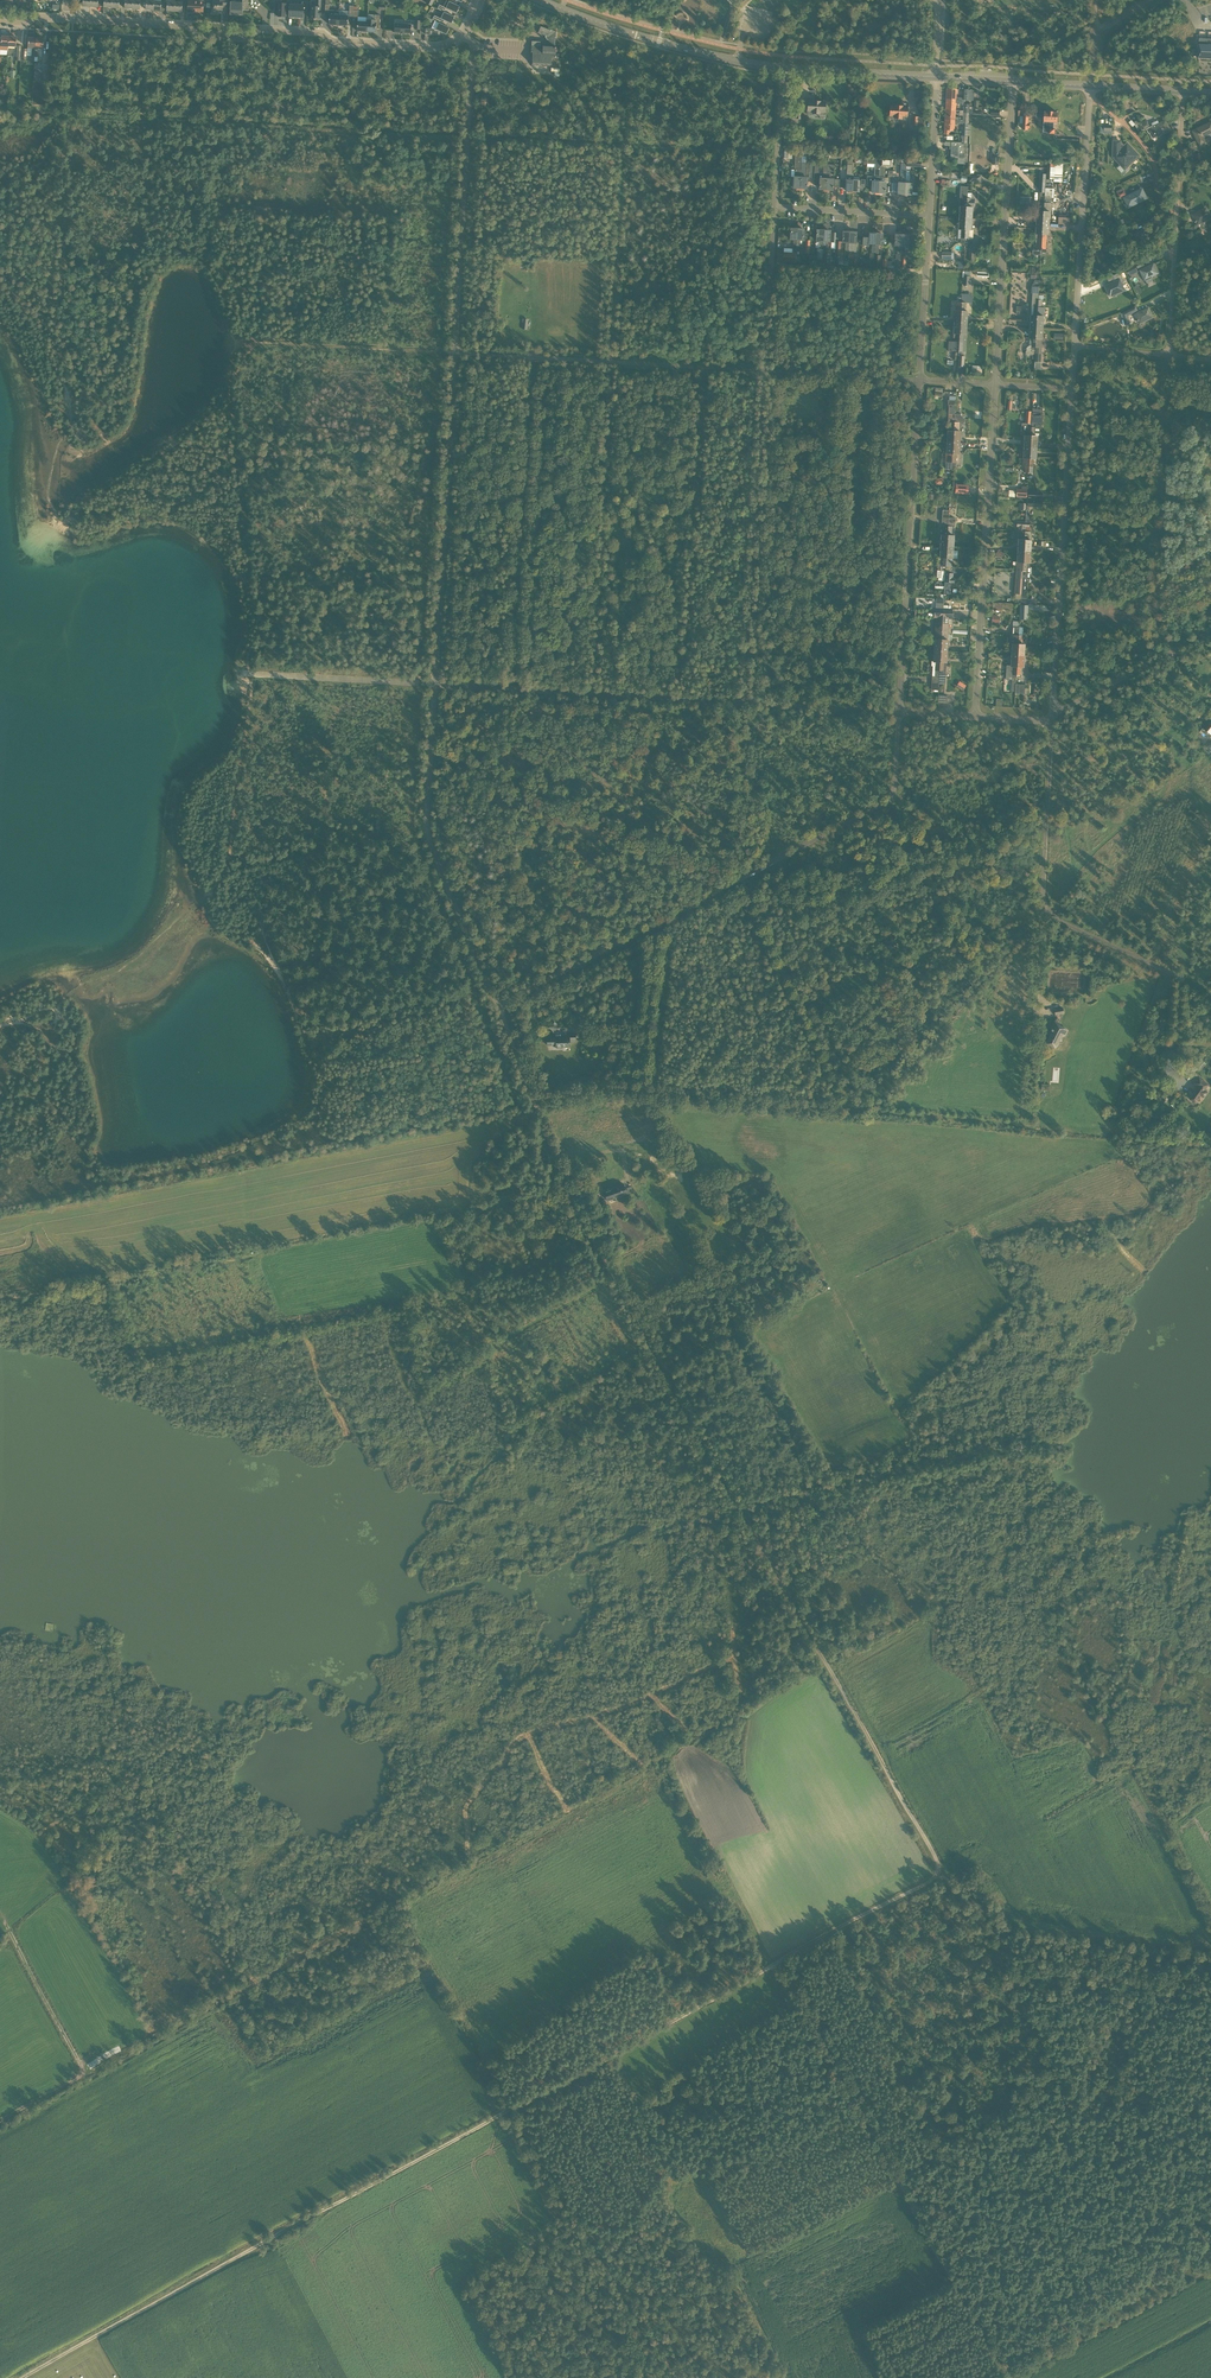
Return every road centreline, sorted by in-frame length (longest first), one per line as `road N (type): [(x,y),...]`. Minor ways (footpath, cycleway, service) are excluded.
road 1 (track): [(537,1108),(569,1189),(939,1873),(19,2377)]
road 2 (track): [(537,1108),(0,1214)]
road 3 (unclassified): [(497,1003),(892,798),(898,712)]
road 4 (track): [(1012,2377),(771,1965)]
road 5 (residential): [(463,34),(429,47),(260,31),(249,39),(190,36),(176,25),(64,20)]
road 6 (unclassified): [(497,1003),(425,828),(436,684)]
road 7 (residential): [(898,712),(919,380)]
road 8 (unclassified): [(436,684),(455,352)]
road 9 (unclassified): [(742,702),(765,371)]
road 10 (residential): [(974,716),(994,385)]
road 11 (residential): [(1052,718),(1075,390)]
road 12 (unclassified): [(455,352),(473,47),(463,34)]
road 13 (track): [(939,1873),(1028,1963),(1210,1991)]
road 14 (unclassified): [(455,352),(765,371)]
road 15 (unclassified): [(436,684),(742,702)]
road 16 (residential): [(994,385),(1011,82)]
road 17 (residential): [(1167,356),(1153,600),(1172,652)]
road 18 (track): [(10,1934),(85,2074),(0,2121)]
road 19 (track): [(853,1105),(740,879)]
road 20 (residential): [(1078,346),(1090,98)]
road 21 (unclassified): [(1023,1128),(1032,1111),(1040,913)]
road 22 (track): [(990,974),(892,798)]
road 23 (track): [(256,341),(455,352)]
road 24 (unclassified): [(1040,913),(1052,718)]
road 25 (residential): [(1090,98),(1152,156),(1174,263)]
road 26 (track): [(668,1370),(822,1289)]
road 27 (residential): [(1174,263),(1185,92)]
road 28 (residential): [(919,380),(930,216)]
road 29 (unclassified): [(765,371),(775,207)]
road 30 (unclassified): [(742,702),(898,712)]
road 31 (residential): [(930,216),(775,207)]
road 32 (tertiary): [(782,69),(935,78)]
road 33 (unclassified): [(1081,931),(1210,994)]
road 34 (track): [(609,2052),(673,2180)]
road 35 (residential): [(775,207),(782,69)]
road 36 (residential): [(930,216),(935,78)]
road 37 (residential): [(1052,718),(1172,652)]
road 38 (tertiary): [(659,42),(782,69)]
road 39 (tertiary): [(659,42),(541,0)]

